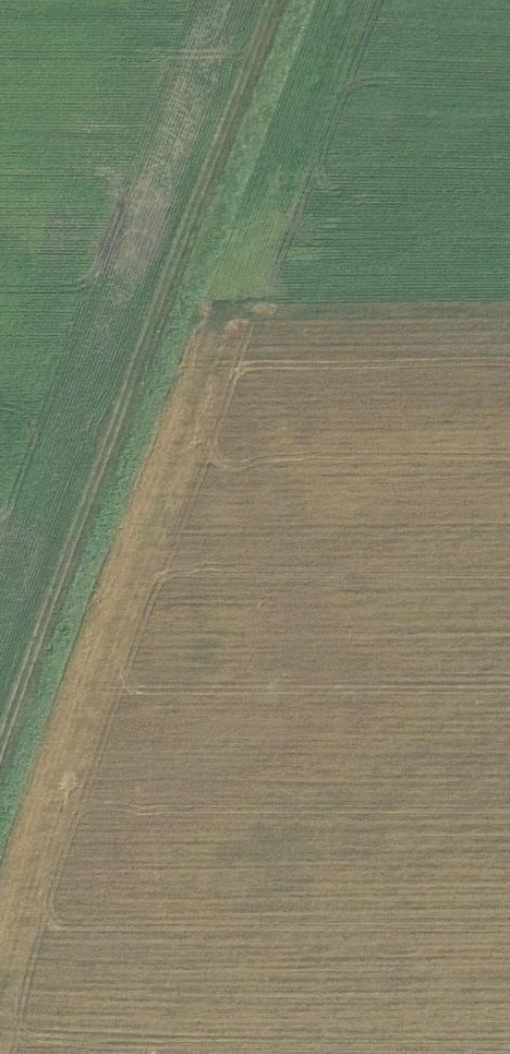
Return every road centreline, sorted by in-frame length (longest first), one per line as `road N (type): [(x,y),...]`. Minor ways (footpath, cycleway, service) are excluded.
road 1 (track): [(0,740),(269,0)]

